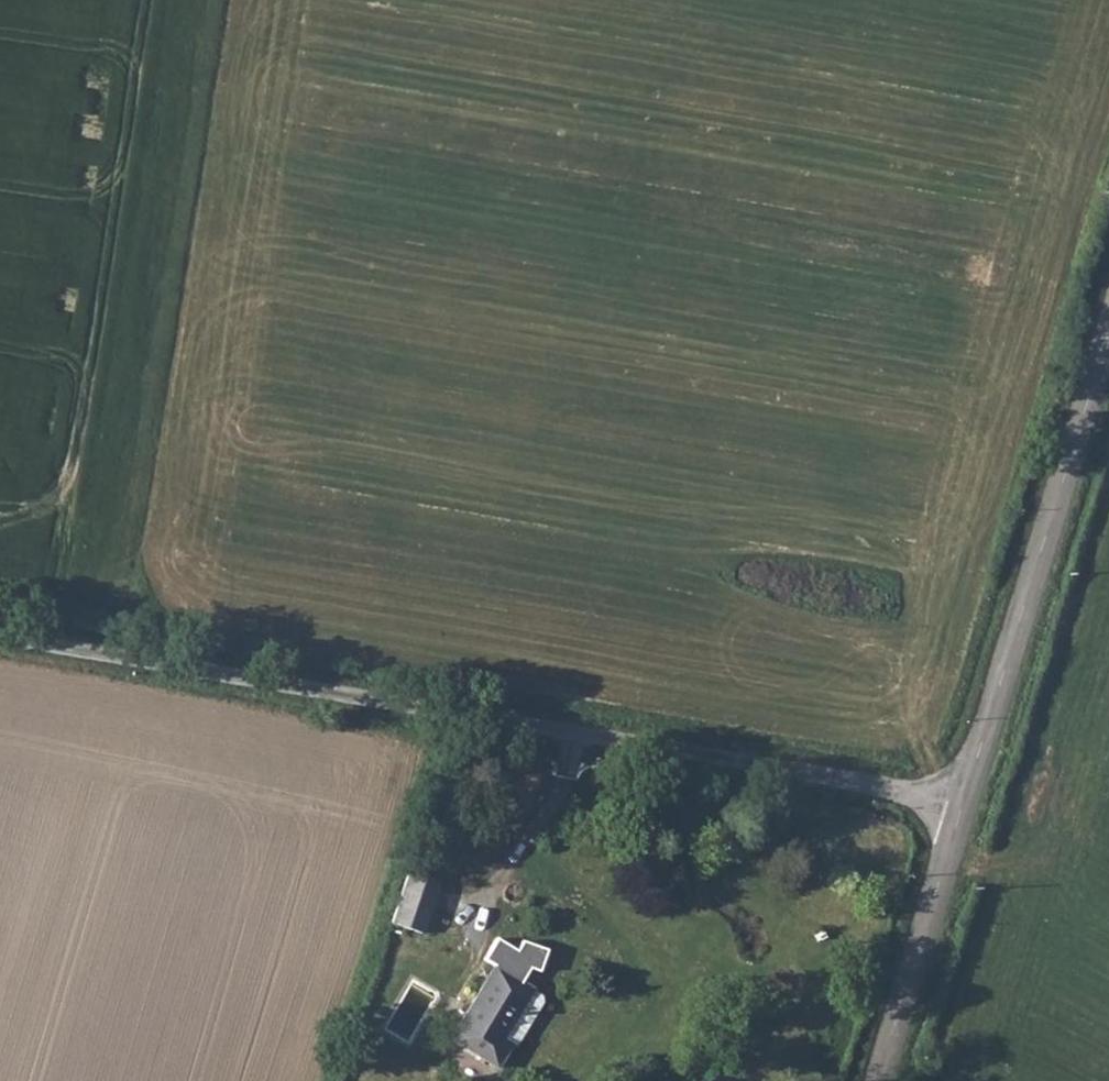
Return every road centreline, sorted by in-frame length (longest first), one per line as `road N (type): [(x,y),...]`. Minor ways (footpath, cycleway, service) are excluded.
road 1 (unclassified): [(964,807),(0,639)]
road 2 (tertiary): [(1108,337),(964,807)]
road 3 (tertiary): [(964,807),(879,1080)]

